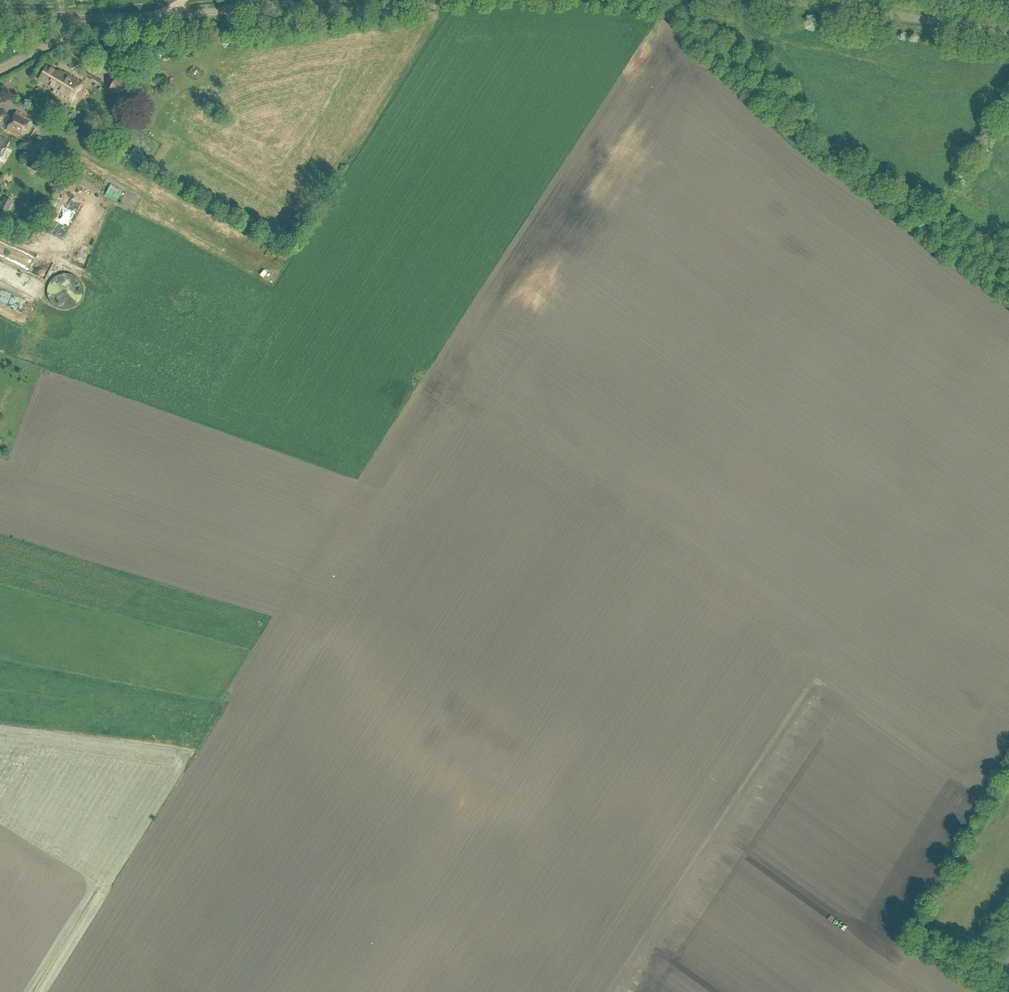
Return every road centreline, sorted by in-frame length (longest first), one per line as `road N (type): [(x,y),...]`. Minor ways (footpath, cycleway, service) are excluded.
road 1 (unclassified): [(305,0),(72,18)]
road 2 (unclassified): [(1008,31),(783,0)]

